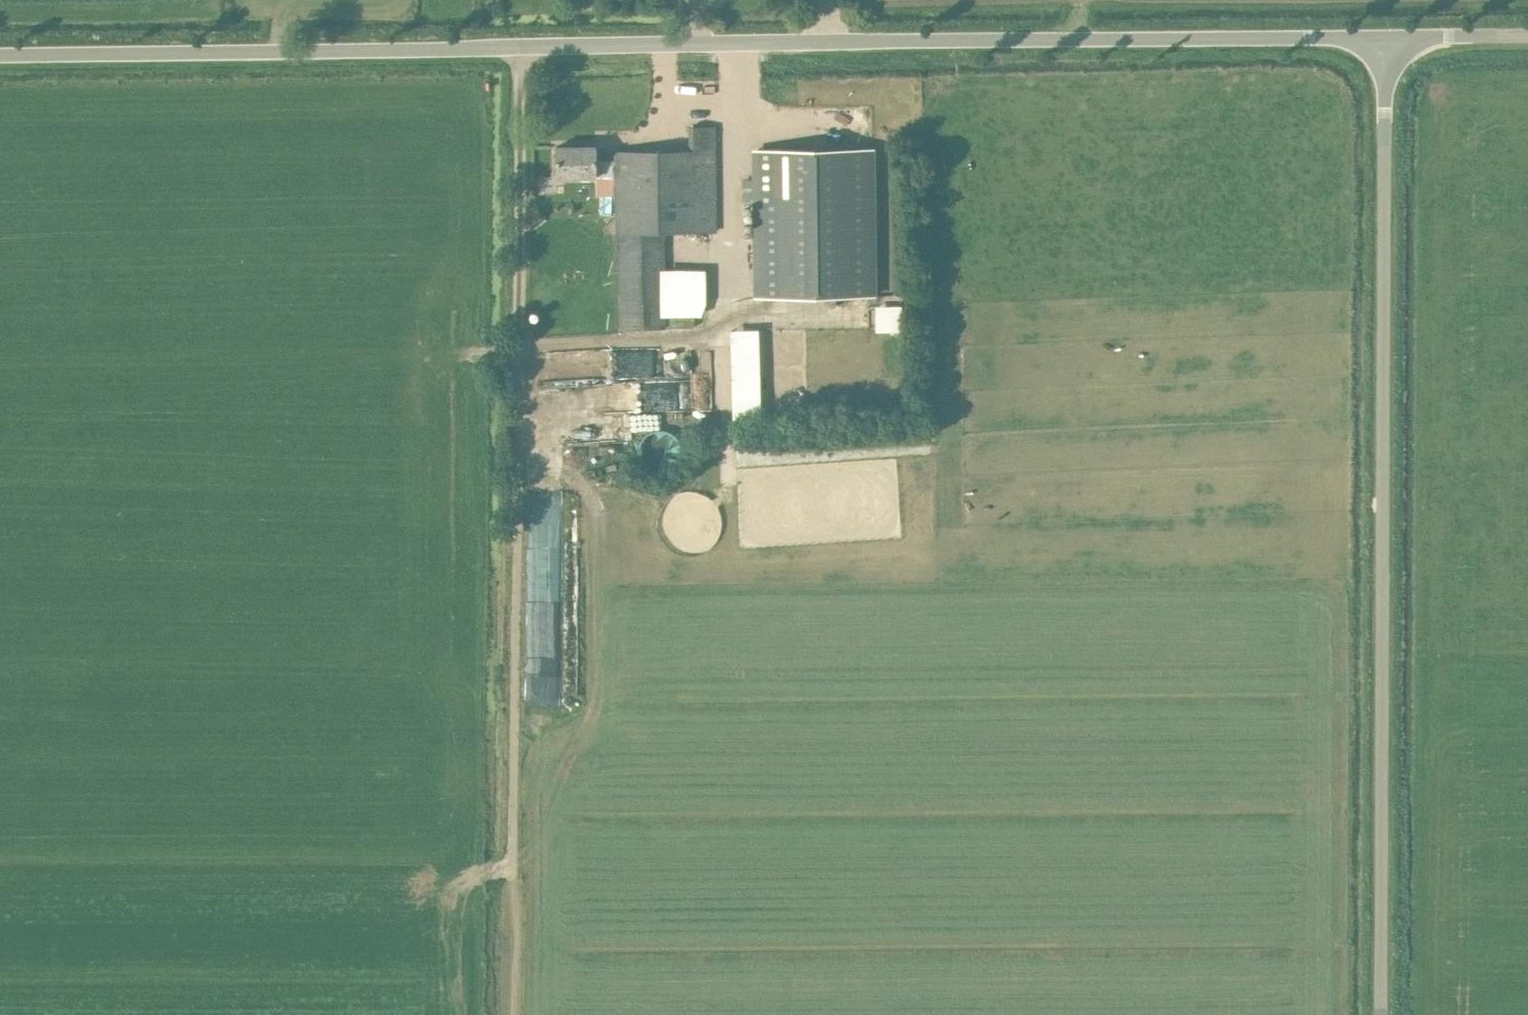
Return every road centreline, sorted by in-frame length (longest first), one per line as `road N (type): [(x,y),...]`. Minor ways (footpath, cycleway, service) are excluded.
road 1 (unclassified): [(1386,43),(0,55)]
road 2 (unclassified): [(1383,1014),(1386,43)]
road 3 (unclassified): [(1386,43),(1527,39)]

